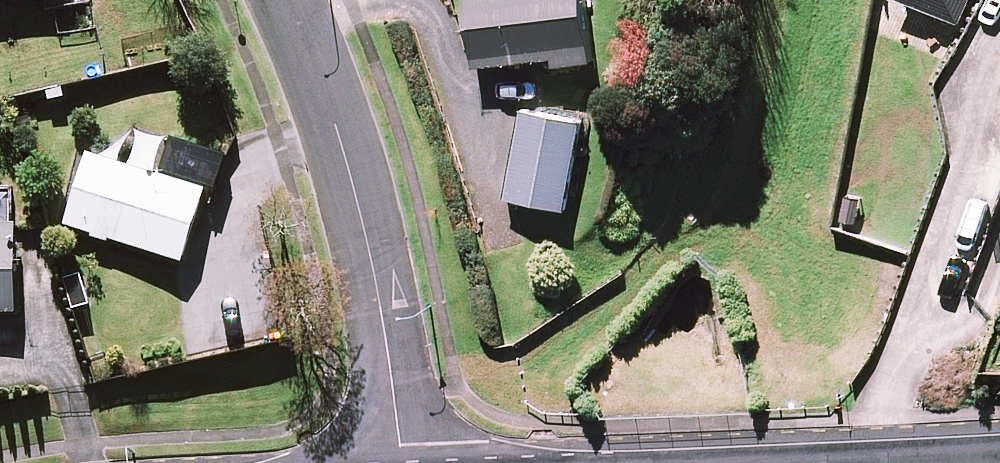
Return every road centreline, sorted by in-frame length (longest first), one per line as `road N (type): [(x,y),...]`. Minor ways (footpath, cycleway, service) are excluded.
road 1 (residential): [(402,462),(349,166),(285,0)]
road 2 (residential): [(857,462),(981,165),(971,84),(999,32)]

